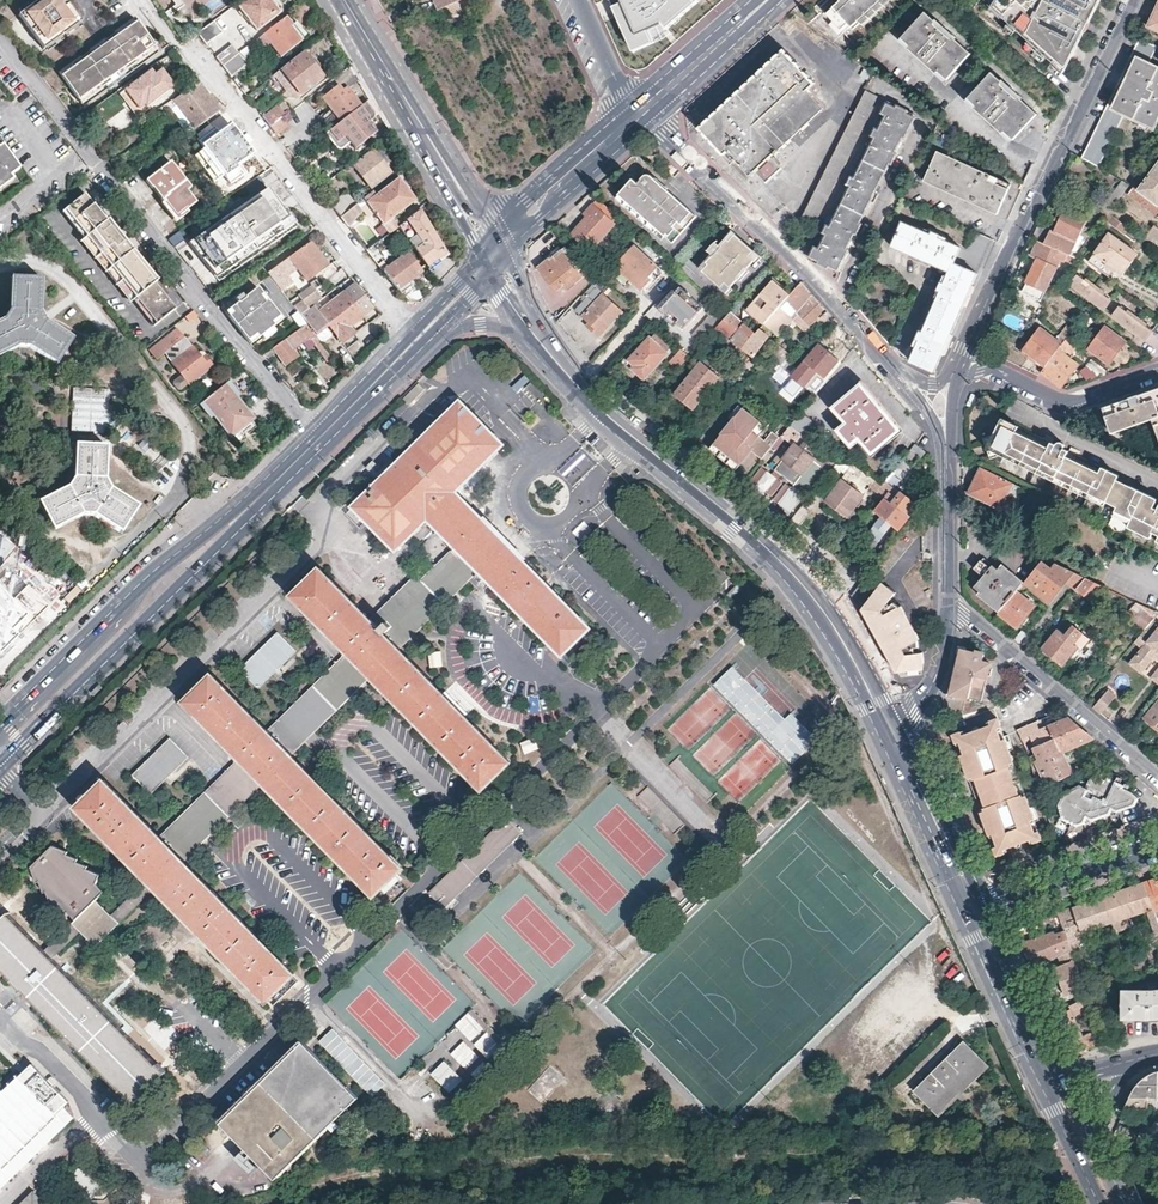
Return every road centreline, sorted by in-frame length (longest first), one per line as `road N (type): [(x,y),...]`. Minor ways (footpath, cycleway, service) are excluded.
road 1 (secondary): [(495,253),(520,322),(569,385),(738,525),(816,602),(889,735)]
road 2 (residential): [(946,398),(895,371),(812,278),(636,115)]
road 3 (residential): [(1134,0),(955,370)]
road 4 (residential): [(424,334),(191,49)]
road 5 (residential): [(322,435),(224,328),(97,166)]
road 6 (primary): [(0,767),(240,529),(239,518)]
road 7 (primary): [(239,518),(227,515),(145,580),(0,723)]
road 8 (primary): [(346,0),(495,253)]
road 9 (residential): [(1157,776),(965,612),(949,610)]
road 10 (residential): [(1157,374),(1069,403),(998,369),(955,370)]
road 11 (residential): [(946,398),(949,610)]
road 12 (secondary): [(889,735),(969,913)]
road 13 (secondary): [(969,913),(1055,1088)]
road 14 (residential): [(1157,849),(983,909)]
road 15 (primary): [(768,0),(636,115)]
road 16 (primary): [(636,115),(527,218)]
road 17 (residential): [(949,610),(939,672),(906,724),(889,735)]
road 18 (primary): [(322,435),(424,334)]
road 19 (residential): [(636,115),(579,0)]

